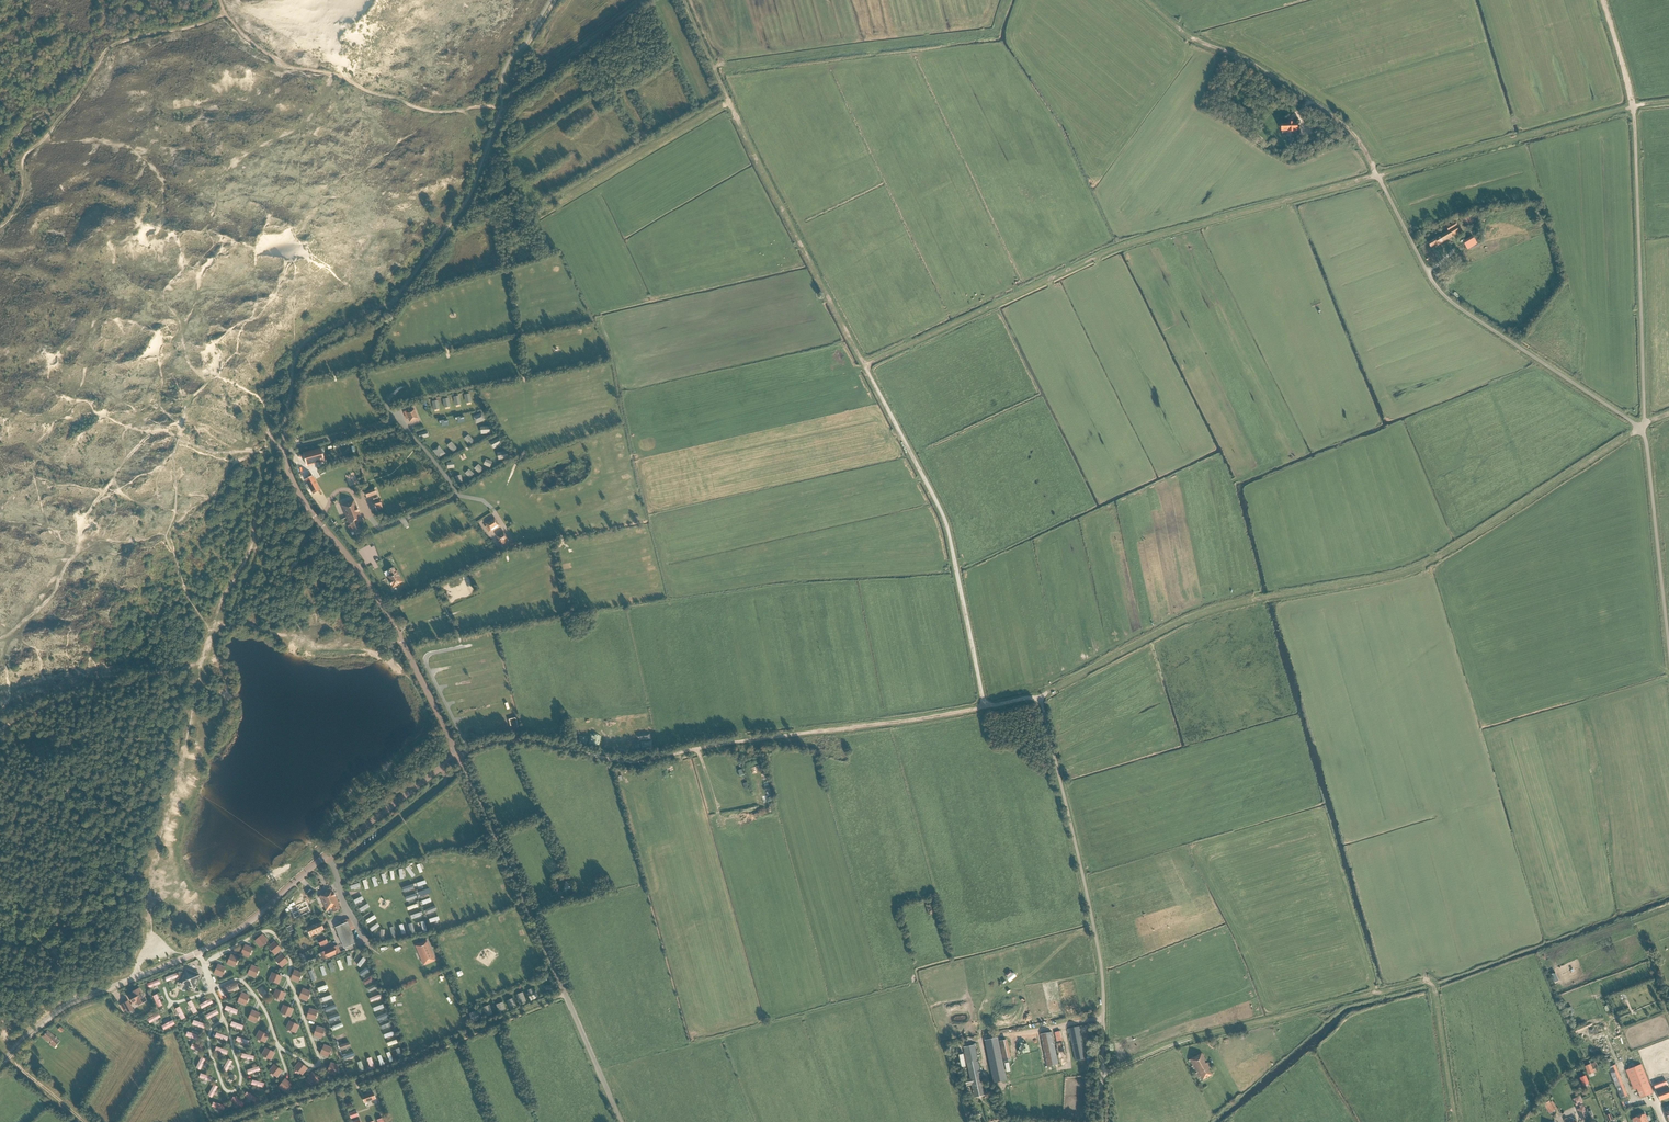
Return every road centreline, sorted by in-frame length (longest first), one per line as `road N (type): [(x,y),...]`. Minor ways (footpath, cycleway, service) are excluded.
road 1 (track): [(1640,428),(1421,566),(1200,613),(1045,694)]
road 2 (track): [(1378,176),(1136,242),(866,365)]
road 3 (track): [(985,706),(634,761),(517,740),(466,752)]
road 4 (track): [(1455,1121),(1434,990),(1425,982),(1191,1038),(1102,1075)]
road 5 (unclassified): [(1102,1121),(1100,955),(1038,699)]
road 6 (track): [(507,107),(469,204),(418,275),(384,315),(322,348),(302,368),(284,447)]
road 7 (track): [(866,365),(757,161),(684,0)]
road 8 (unclassified): [(622,1121),(460,756)]
road 9 (unclassified): [(132,979),(231,935),(460,756)]
road 10 (unclassified): [(1640,428),(1443,297),(1378,176)]
road 11 (track): [(985,706),(947,525),(866,365)]
road 12 (unclassified): [(460,756),(386,610),(294,485),(284,447)]
road 13 (track): [(565,994),(233,1121)]
road 14 (track): [(225,14),(110,49),(73,105),(24,158),(21,200),(0,228)]
road 15 (unclassified): [(1640,428),(1633,106)]
road 16 (track): [(198,952),(191,906),(152,891),(201,665)]
road 17 (track): [(225,14),(286,67),(335,75),(417,109),(502,107)]
road 18 (track): [(1378,176),(1334,117),(1249,62),(1195,40),(1146,0)]
road 19 (track): [(1633,106),(1378,176)]
road 20 (track): [(270,449),(252,548),(224,597),(201,665)]
road 21 (unclassified): [(1668,649),(1640,428)]
road 22 (track): [(201,665),(56,703),(0,731)]
road 23 (track): [(643,0),(507,107)]
road 24 (track): [(132,979),(61,1011),(0,1068)]

